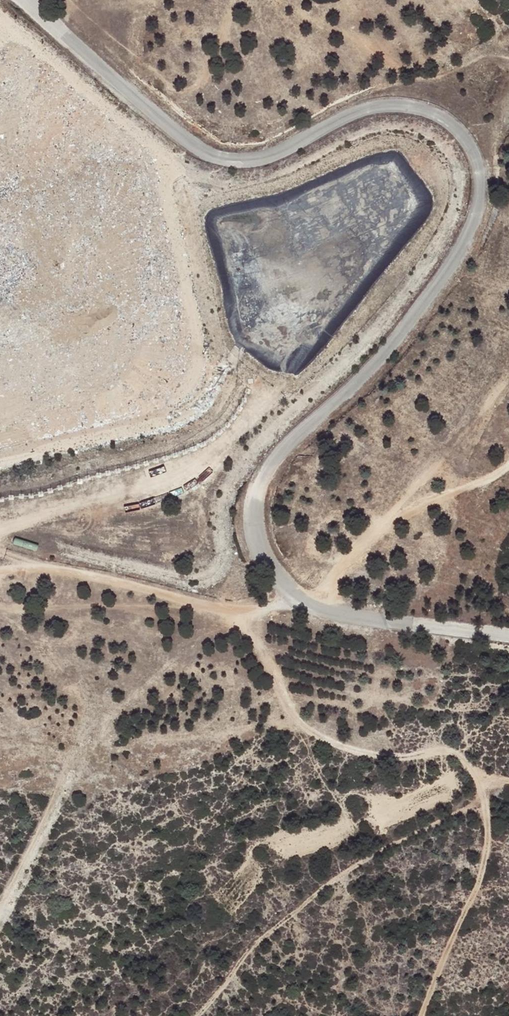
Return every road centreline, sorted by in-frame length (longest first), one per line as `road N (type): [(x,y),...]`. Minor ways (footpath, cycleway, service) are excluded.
road 1 (track): [(508,779),(443,751),(383,758),(313,733),(246,613),(295,595)]
road 2 (track): [(485,803),(356,864),(264,933),(196,1015)]
road 3 (track): [(422,1015),(483,870),(493,776)]
road 4 (track): [(246,613),(69,571),(0,571)]
road 5 (track): [(508,463),(488,483),(421,502),(362,547),(311,603)]
road 6 (track): [(0,902),(87,700)]

